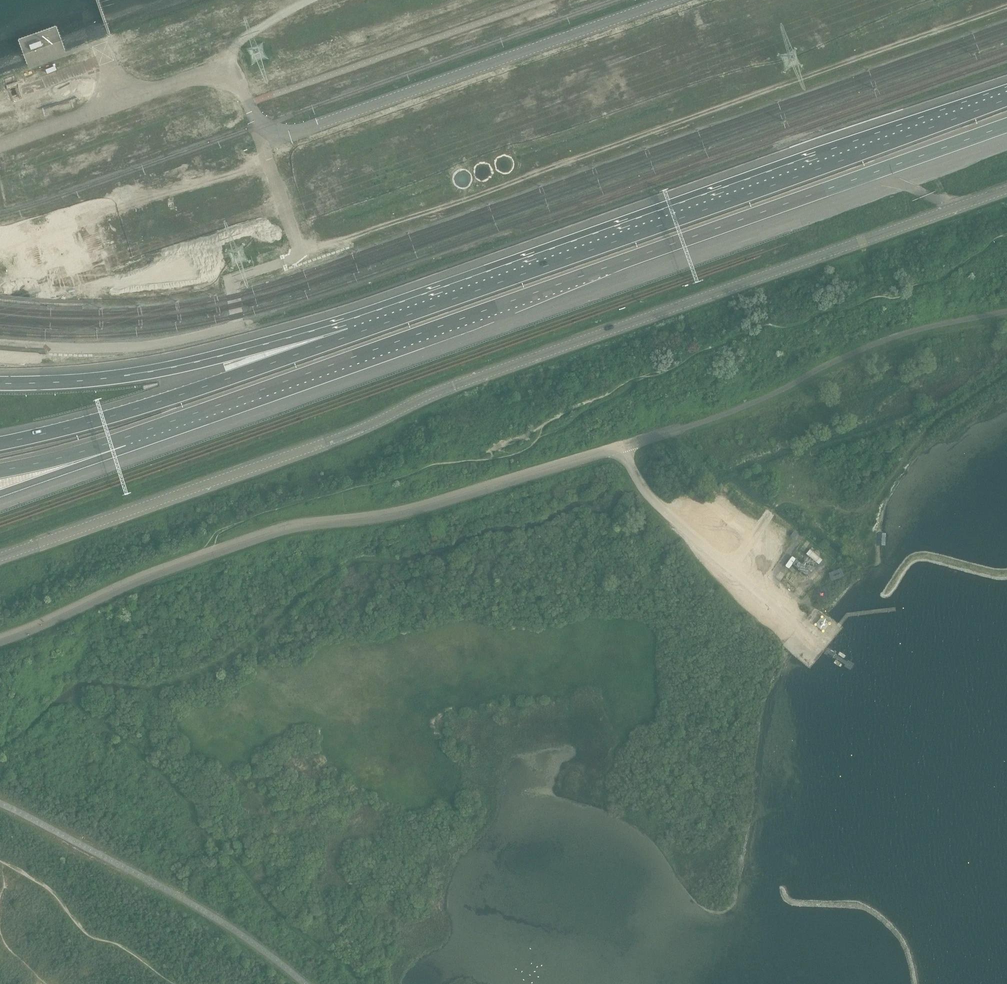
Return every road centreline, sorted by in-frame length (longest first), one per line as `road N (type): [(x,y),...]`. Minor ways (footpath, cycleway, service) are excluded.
road 1 (unclassified): [(0,557),(1006,189)]
road 2 (trunk): [(125,438),(1006,125)]
road 3 (unclassified): [(0,641),(262,534),(382,517),(685,428)]
road 4 (trunk): [(1006,98),(352,334)]
road 5 (unclassified): [(671,0),(302,131),(271,131)]
road 6 (trunk): [(352,334),(165,401),(0,443)]
road 7 (trunk): [(352,334),(134,374),(0,383)]
road 8 (track): [(769,514),(778,502),(792,502),(862,549),(866,513),(911,449),(932,425),(1006,375)]
road 9 (unclassified): [(0,145),(205,76),(237,88),(271,131)]
road 10 (trunk): [(0,494),(125,438)]
road 11 (trunk): [(0,470),(125,438)]
road 12 (unclassified): [(271,131),(267,161),(300,253)]

